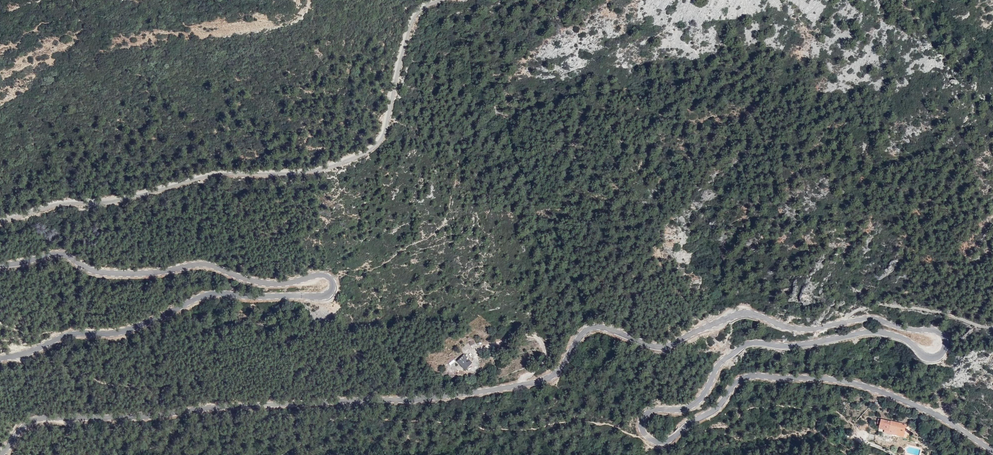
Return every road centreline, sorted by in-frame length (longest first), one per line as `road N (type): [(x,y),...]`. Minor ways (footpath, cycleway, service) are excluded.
road 1 (tertiary): [(0,454),(42,418),(411,400),(538,382),(557,372),(590,328),(663,347),(746,312),(803,329),(875,318),(935,330),(945,345),(927,357),(901,338),(873,331),(788,346),(746,344),(719,363),(695,404),(645,414),(642,427),(651,439),(669,440),(715,409),(735,382),(761,375),(874,389),(992,450)]
road 2 (tertiary): [(0,265),(58,253),(98,272),(205,264),(264,283),(321,274),(333,283),(322,296),(211,293),(126,330),(71,333),(0,358)]
road 3 (unclassified): [(0,216),(55,199),(134,192),(216,167),(342,155),(384,132),(415,16),(427,0)]
road 4 (track): [(992,327),(874,305),(838,323)]

